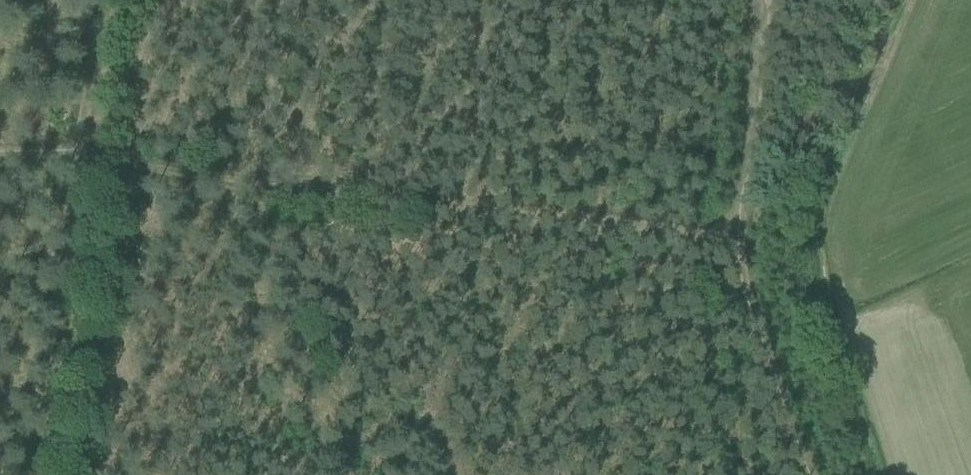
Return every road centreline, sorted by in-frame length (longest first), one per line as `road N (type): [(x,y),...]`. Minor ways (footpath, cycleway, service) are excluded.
road 1 (track): [(748,0),(731,238),(807,474)]
road 2 (track): [(312,188),(711,224)]
road 3 (track): [(35,474),(74,159)]
road 4 (track): [(74,159),(312,188)]
road 5 (track): [(97,0),(74,159)]

